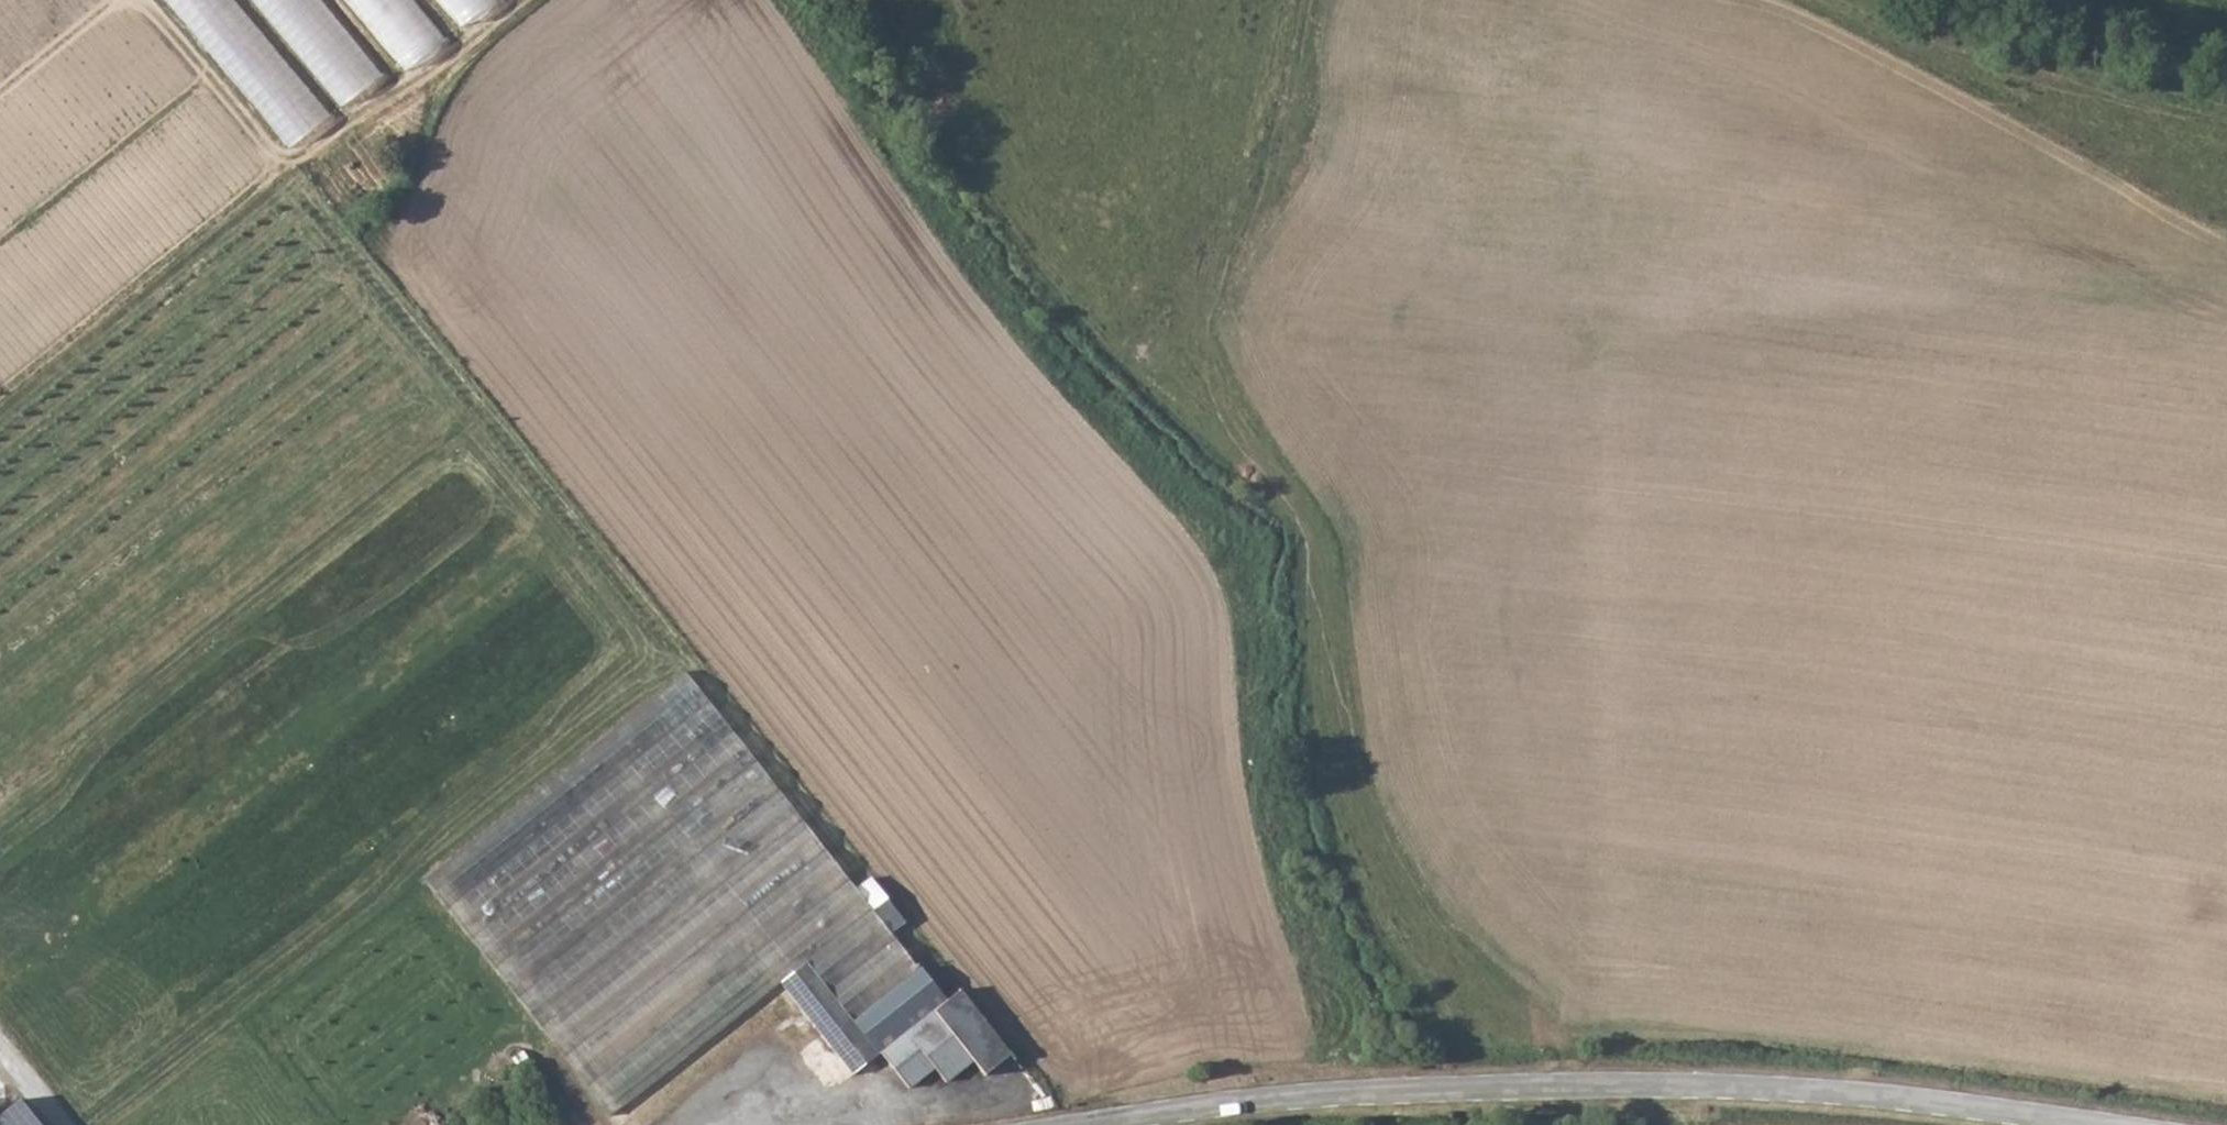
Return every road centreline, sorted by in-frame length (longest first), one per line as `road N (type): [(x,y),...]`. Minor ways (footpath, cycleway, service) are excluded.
road 1 (unclassified): [(1089,1124),(1364,1094),(1630,1084),(1889,1092),(2110,1124)]

